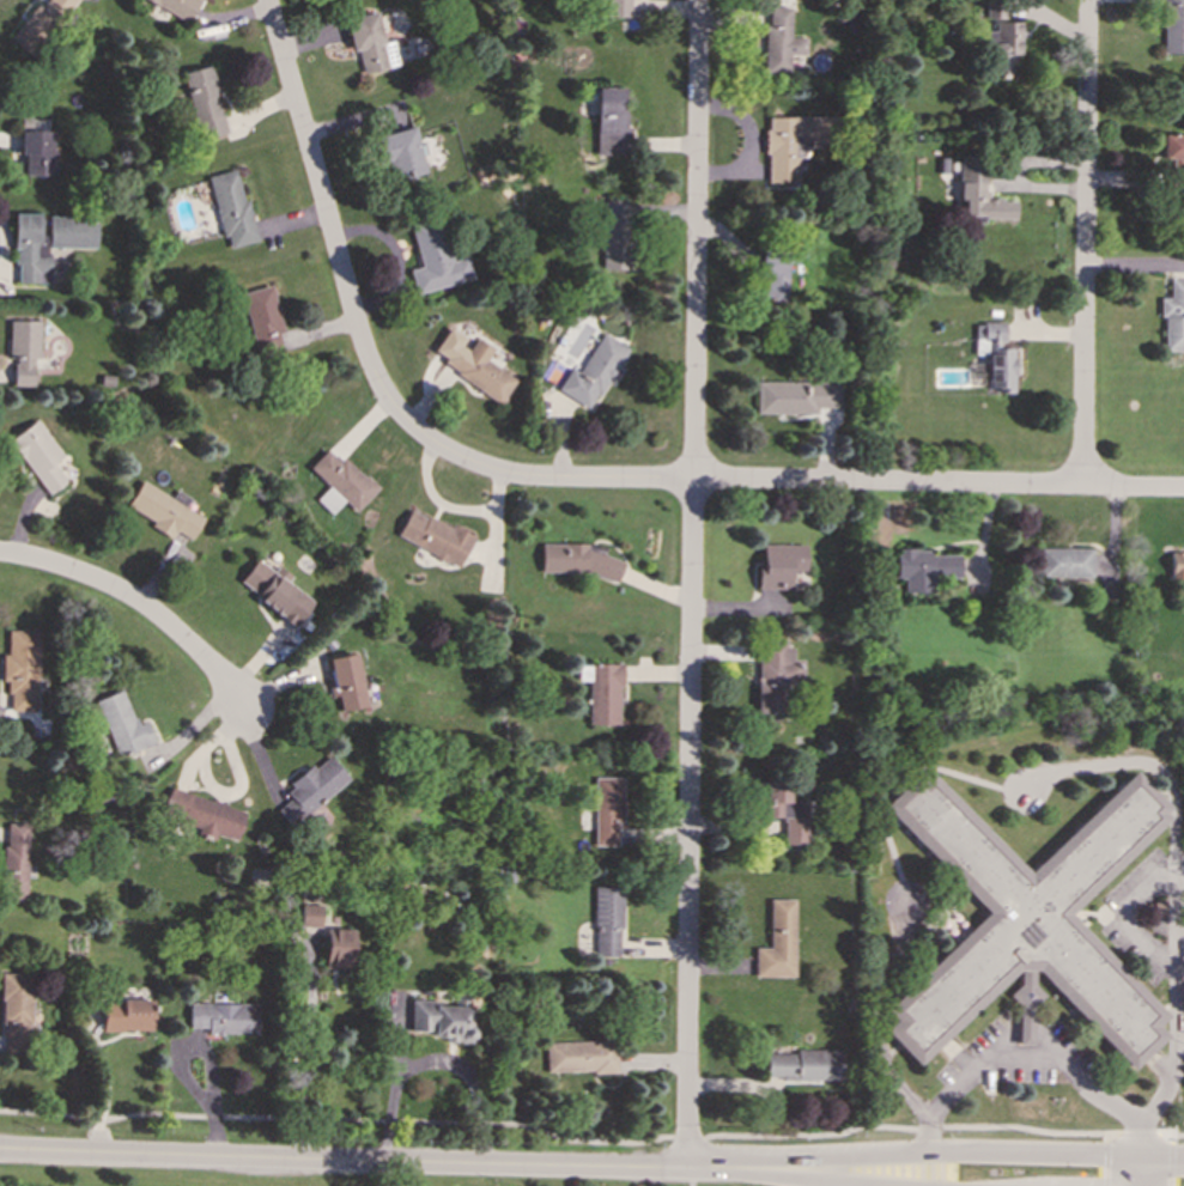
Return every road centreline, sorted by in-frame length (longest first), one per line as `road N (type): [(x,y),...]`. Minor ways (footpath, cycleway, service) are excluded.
road 1 (residential): [(687,1170),(699,0)]
road 2 (residential): [(696,480),(518,475),(455,456),(411,426),(369,364),(266,0)]
road 3 (secondary): [(687,1170),(0,1151)]
road 4 (residential): [(1183,489),(696,480)]
road 5 (residential): [(1083,486),(1088,0)]
road 6 (secondary): [(1183,1161),(959,1155),(717,1172)]
road 7 (residential): [(247,704),(186,640),(107,584),(0,555)]
road 8 (secondary): [(717,1172),(856,1185)]

